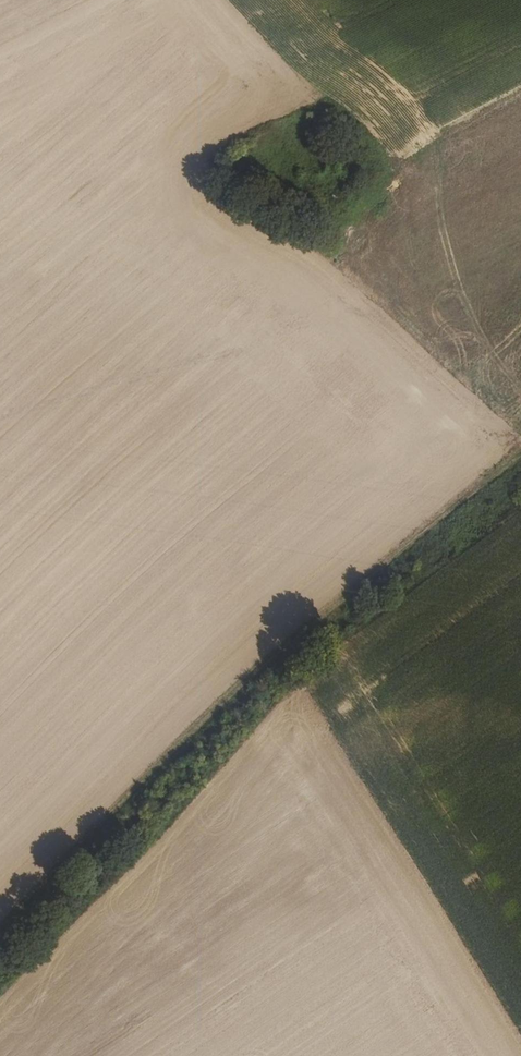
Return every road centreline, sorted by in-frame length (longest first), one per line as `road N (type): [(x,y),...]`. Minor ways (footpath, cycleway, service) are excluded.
road 1 (track): [(0,939),(161,767),(520,449)]

